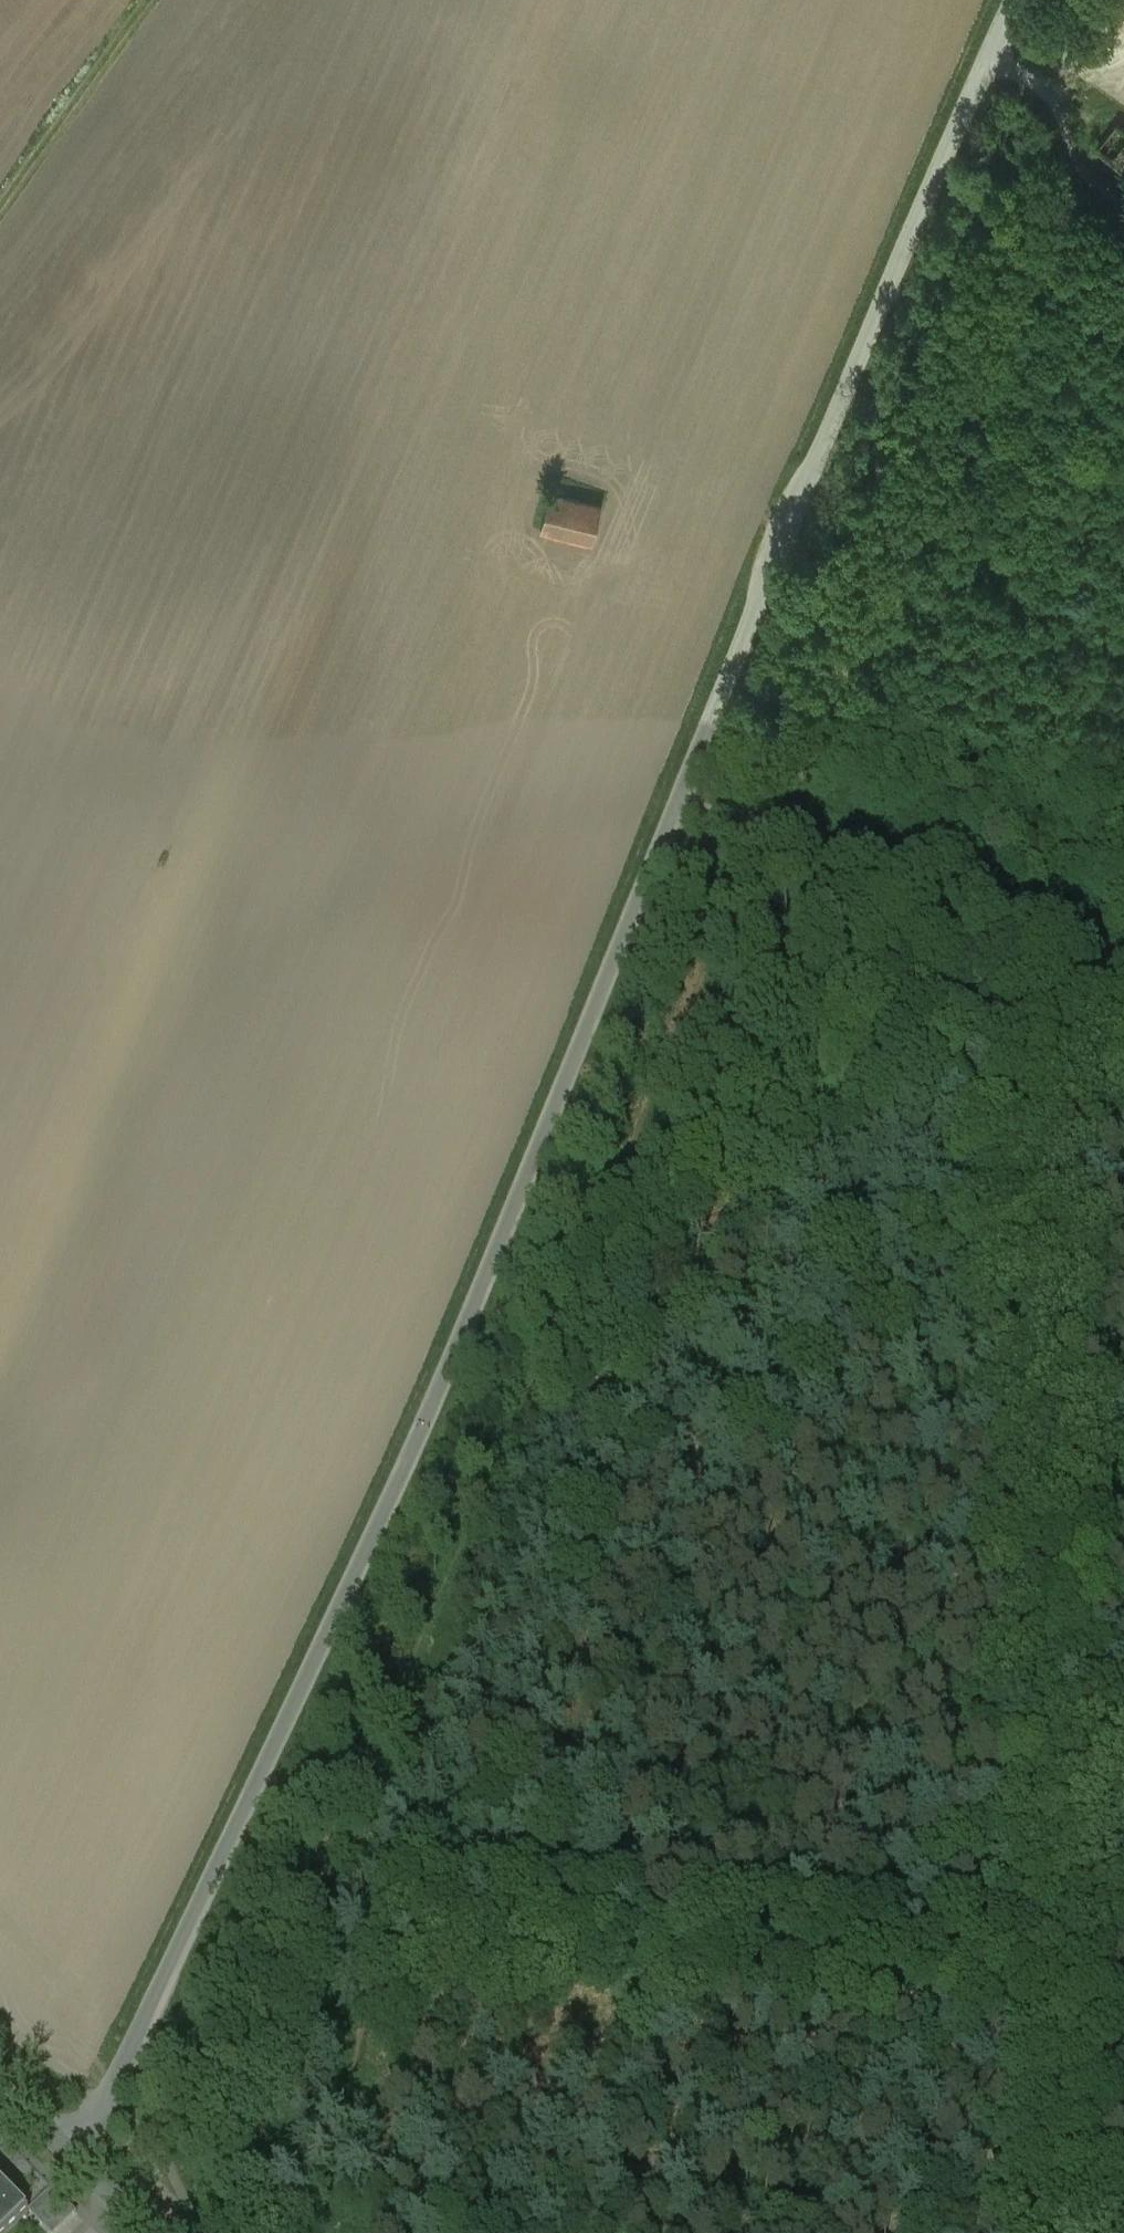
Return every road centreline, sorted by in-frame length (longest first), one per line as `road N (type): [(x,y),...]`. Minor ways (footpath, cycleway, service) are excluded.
road 1 (unclassified): [(70,2154),(105,2103),(437,1396),(898,266),(1018,0)]
road 2 (track): [(680,811),(856,845),(1123,986)]
road 3 (track): [(153,0),(0,208)]

